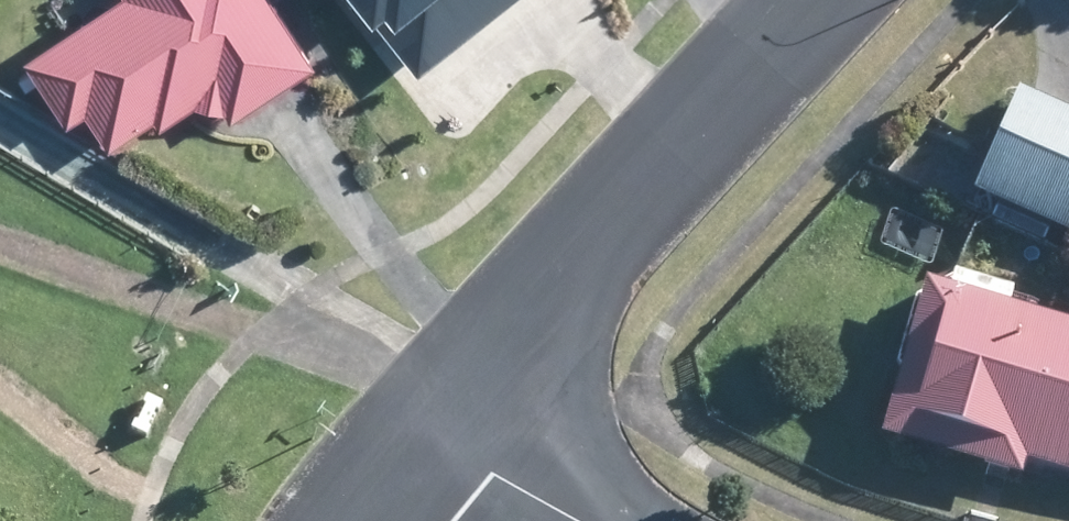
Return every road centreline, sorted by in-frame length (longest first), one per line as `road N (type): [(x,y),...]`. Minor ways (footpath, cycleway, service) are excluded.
road 1 (residential): [(421,439),(532,303),(833,0)]
road 2 (residential): [(574,520),(421,439)]

